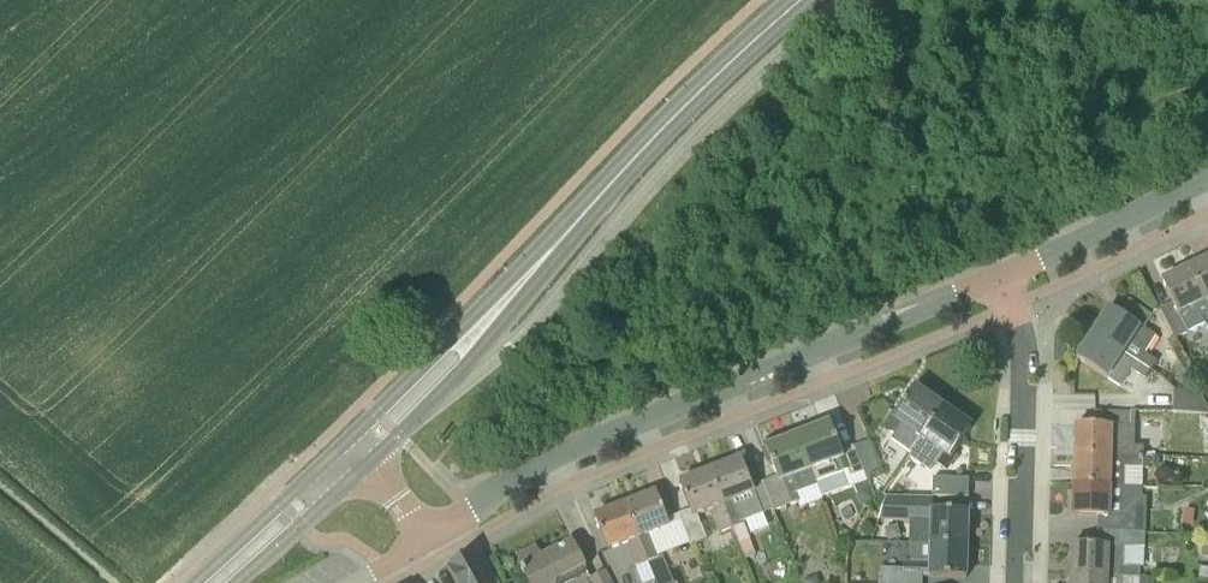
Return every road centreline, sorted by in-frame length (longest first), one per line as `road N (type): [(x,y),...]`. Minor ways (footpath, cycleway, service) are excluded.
road 1 (residential): [(999,278),(606,433),(431,537)]
road 2 (secondary): [(545,257),(674,117),(801,0)]
road 3 (residential): [(1017,582),(1024,360),(999,278)]
road 4 (secondary): [(364,466),(468,364),(545,257)]
road 5 (secondary): [(545,257),(342,443)]
road 6 (residential): [(1207,177),(999,278)]
road 7 (secondary): [(342,443),(193,582)]
road 8 (secondary): [(234,582),(364,466)]

